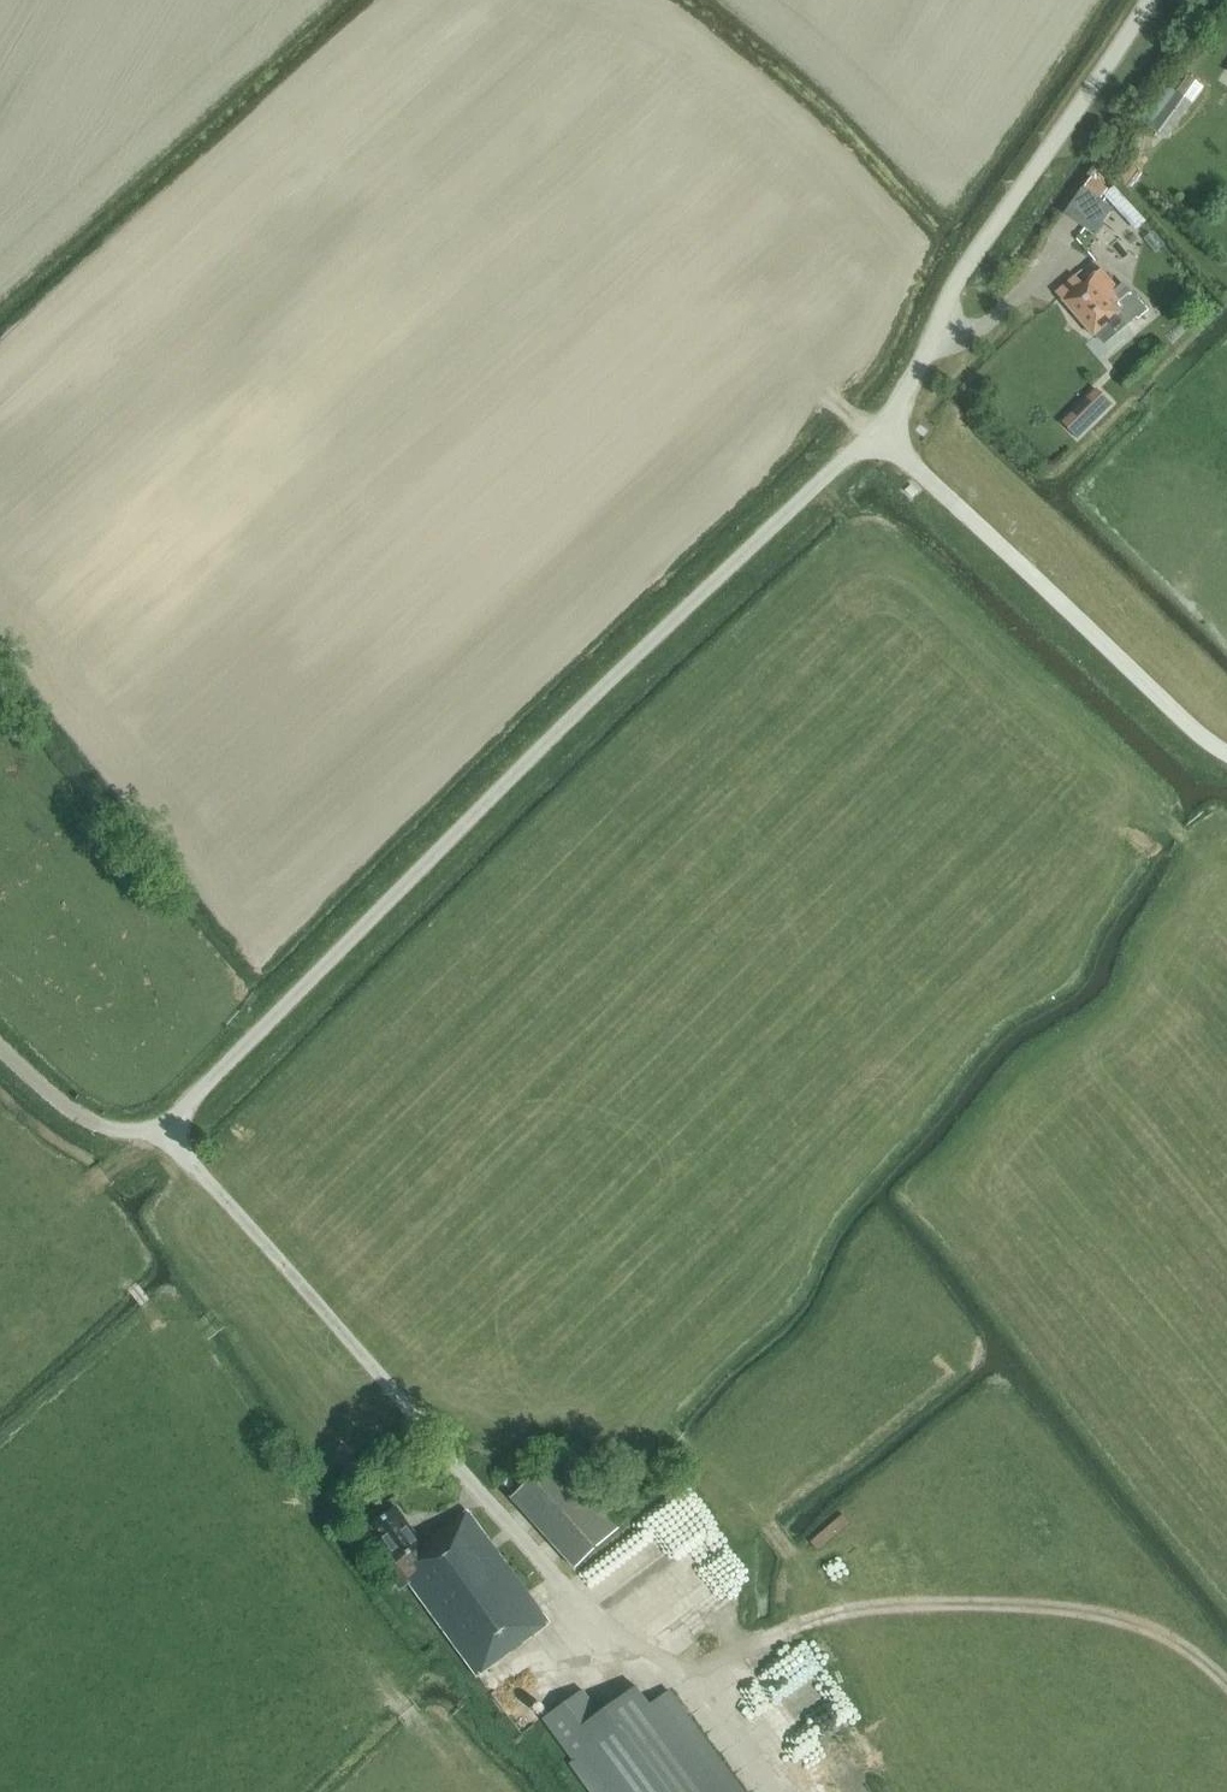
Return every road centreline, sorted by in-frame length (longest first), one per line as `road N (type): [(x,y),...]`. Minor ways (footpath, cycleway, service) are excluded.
road 1 (unclassified): [(0,1047),(91,1123),(129,1133),(163,1127),(875,431),(906,392),(952,290),(1148,0)]
road 2 (track): [(702,1675),(784,1632),(872,1606),(991,1602),(1102,1614),(1160,1634),(1226,1688)]
road 3 (track): [(601,1626),(702,1675),(791,1791)]

